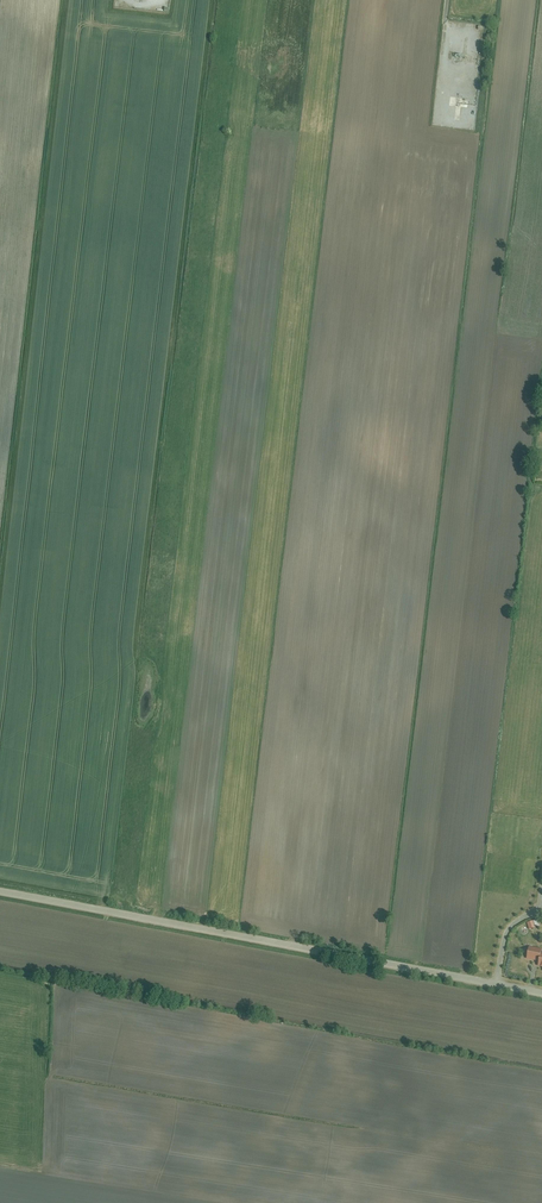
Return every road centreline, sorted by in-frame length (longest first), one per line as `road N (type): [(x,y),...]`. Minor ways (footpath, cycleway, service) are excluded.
road 1 (unclassified): [(0,892),(541,992)]

